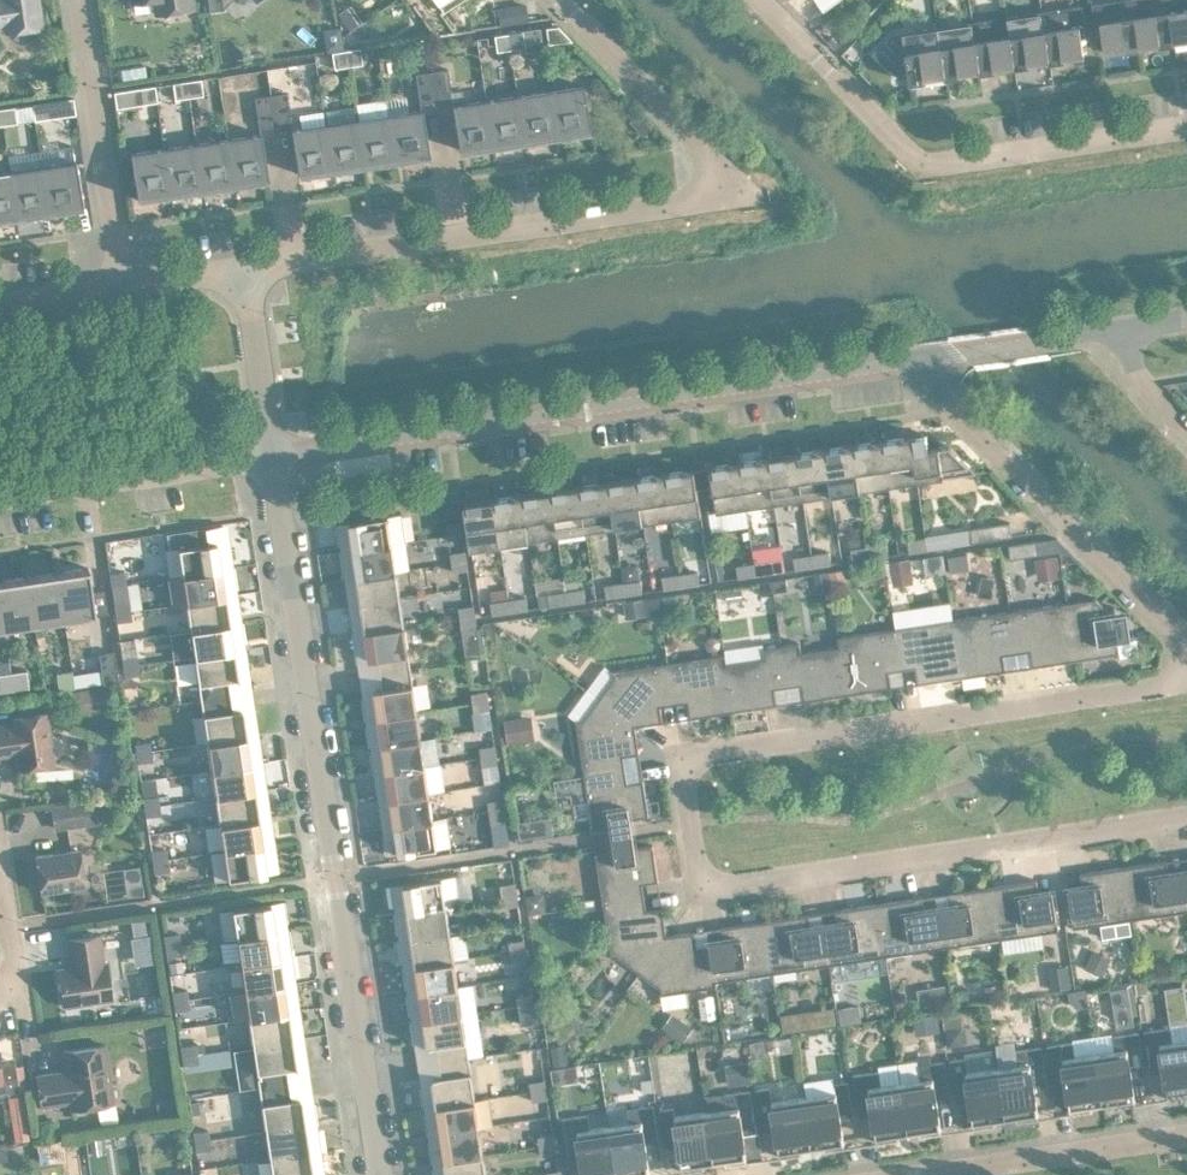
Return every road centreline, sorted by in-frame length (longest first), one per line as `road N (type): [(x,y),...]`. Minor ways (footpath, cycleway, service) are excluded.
road 1 (tertiary): [(378,1174),(267,451)]
road 2 (residential): [(240,264),(687,197),(709,173),(699,135),(566,0)]
road 3 (tertiary): [(267,451),(917,357)]
road 4 (residential): [(1186,813),(725,880),(692,862),(681,773),(691,752)]
road 5 (residential): [(691,752),(1186,675)]
road 6 (residential): [(1186,120),(917,158),(765,0)]
road 7 (residential): [(917,357),(1186,643)]
road 8 (residential): [(867,1174),(1186,1128)]
road 9 (residential): [(121,282),(75,0)]
road 10 (residential): [(0,488),(267,451)]
road 11 (tertiary): [(917,357),(1111,326)]
road 12 (residential): [(267,451),(240,264)]
road 13 (residential): [(1186,422),(1136,372),(1111,326)]
road 14 (residential): [(0,300),(121,282)]
road 15 (residential): [(121,282),(240,264)]

